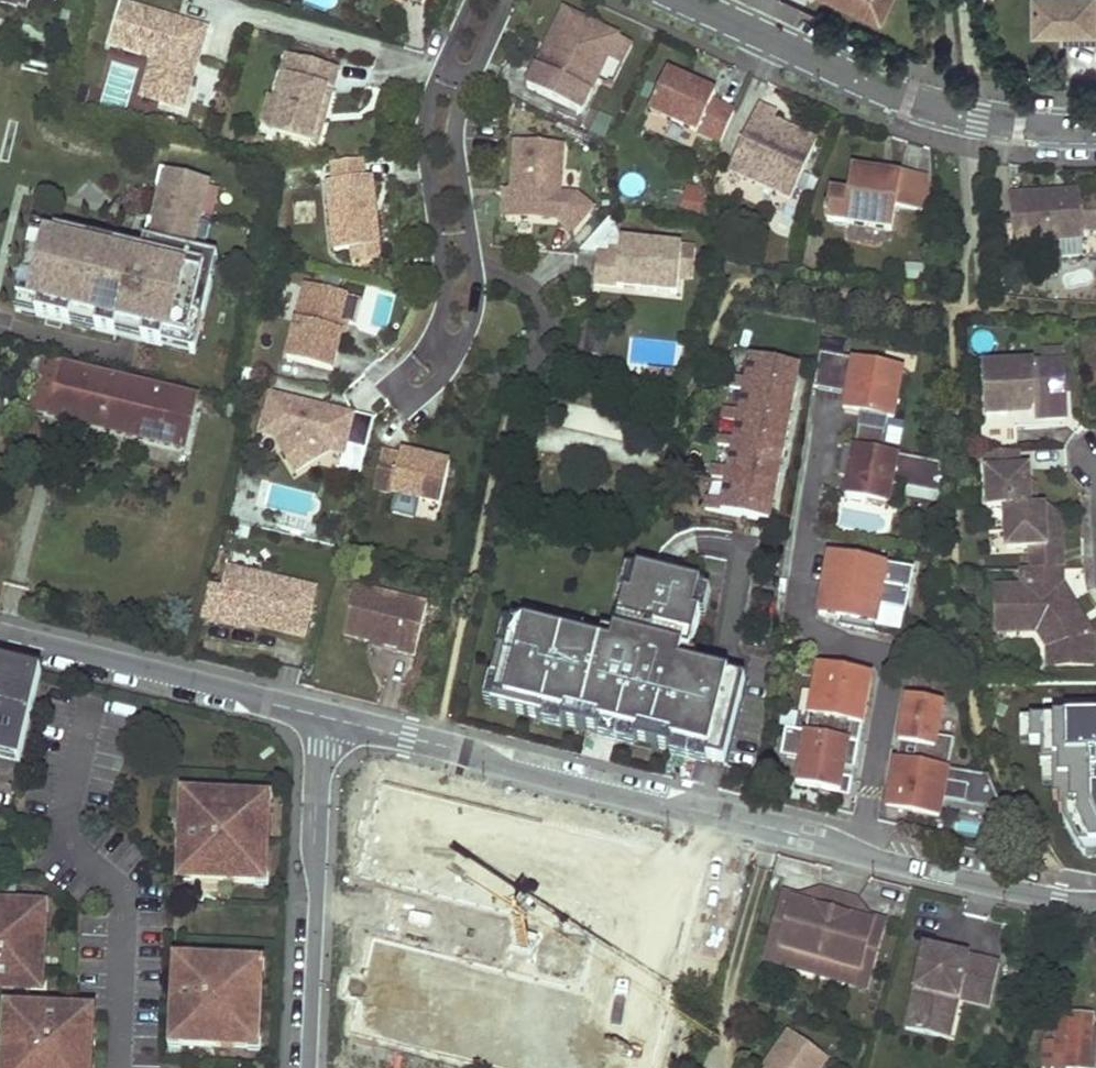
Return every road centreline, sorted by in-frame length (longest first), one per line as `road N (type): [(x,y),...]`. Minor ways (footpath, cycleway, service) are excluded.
road 1 (residential): [(327,718),(807,836),(859,856),(1095,906)]
road 2 (residential): [(442,69),(425,144),(446,298),(432,342),(398,382),(410,399),(424,396),(451,364),(478,299),(456,138),(470,81)]
road 3 (residential): [(686,0),(903,96),(977,119),(1095,129)]
road 4 (residential): [(308,1067),(327,718)]
road 5 (residential): [(0,639),(327,718)]

